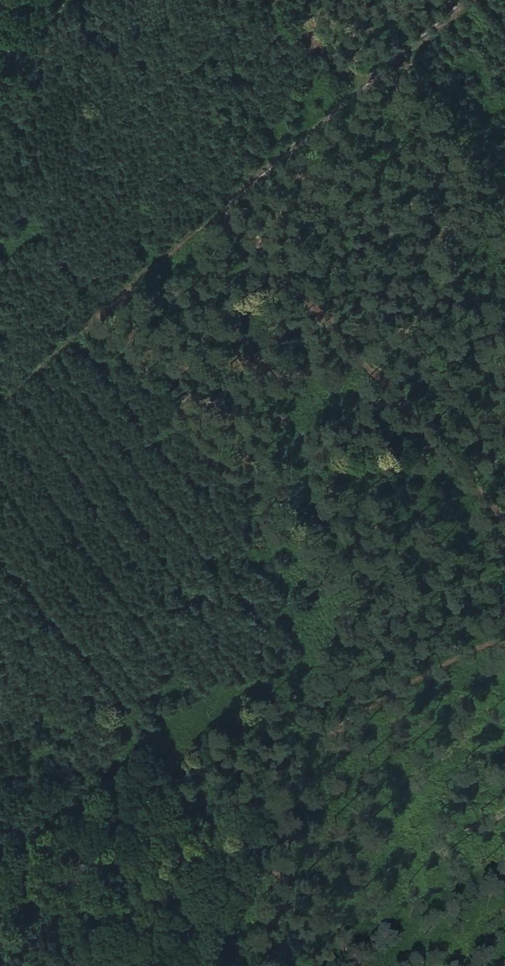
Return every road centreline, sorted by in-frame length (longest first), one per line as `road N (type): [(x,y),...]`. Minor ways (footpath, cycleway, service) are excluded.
road 1 (track): [(0,411),(472,0)]
road 2 (track): [(359,965),(0,545)]

